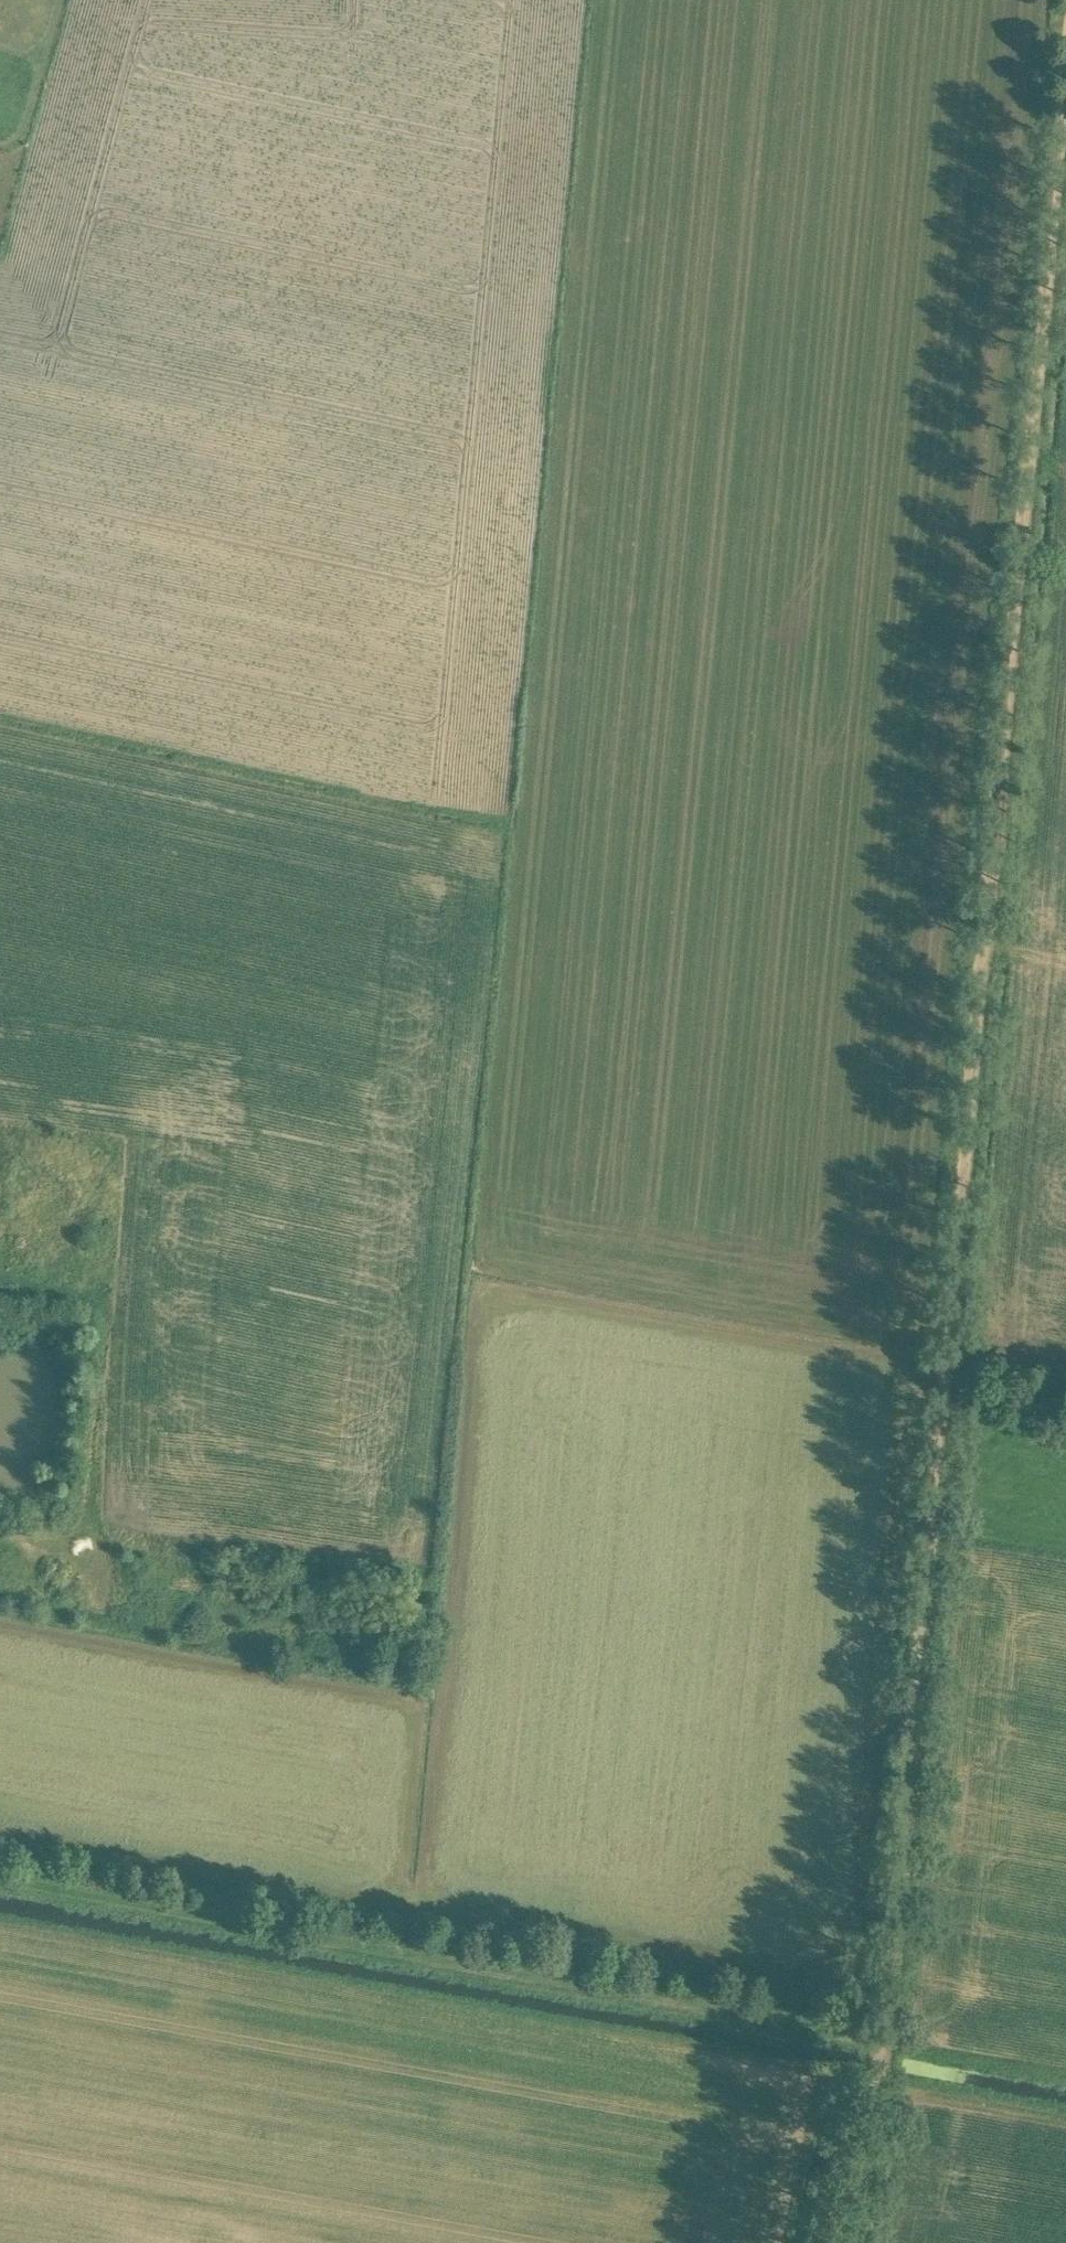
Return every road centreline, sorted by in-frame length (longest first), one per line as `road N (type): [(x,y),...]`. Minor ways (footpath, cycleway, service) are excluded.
road 1 (track): [(1054,0),(940,1381)]
road 2 (track): [(940,1381),(879,2057),(838,2242)]

